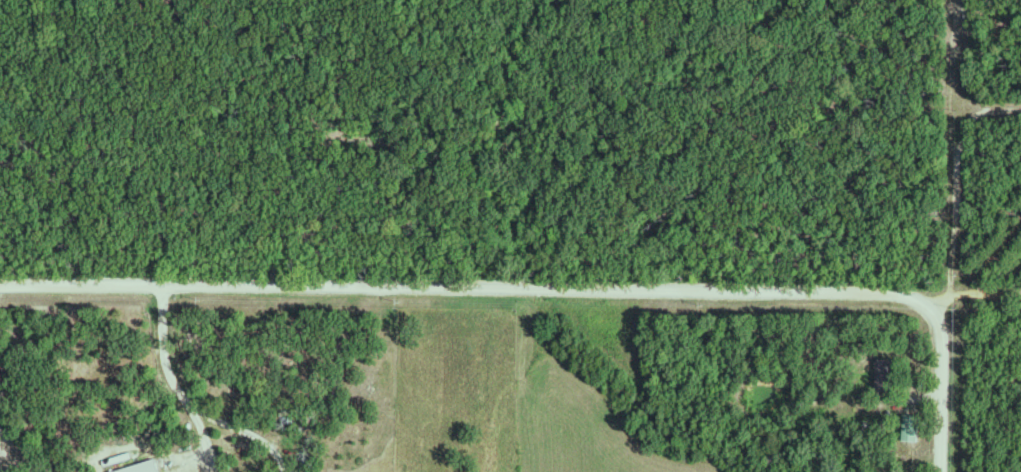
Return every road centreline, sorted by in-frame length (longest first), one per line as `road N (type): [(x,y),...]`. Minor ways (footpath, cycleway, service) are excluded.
road 1 (residential): [(942,295),(0,285)]
road 2 (residential): [(378,285),(395,355),(393,389),(364,471)]
road 3 (residential): [(940,471),(942,295)]

